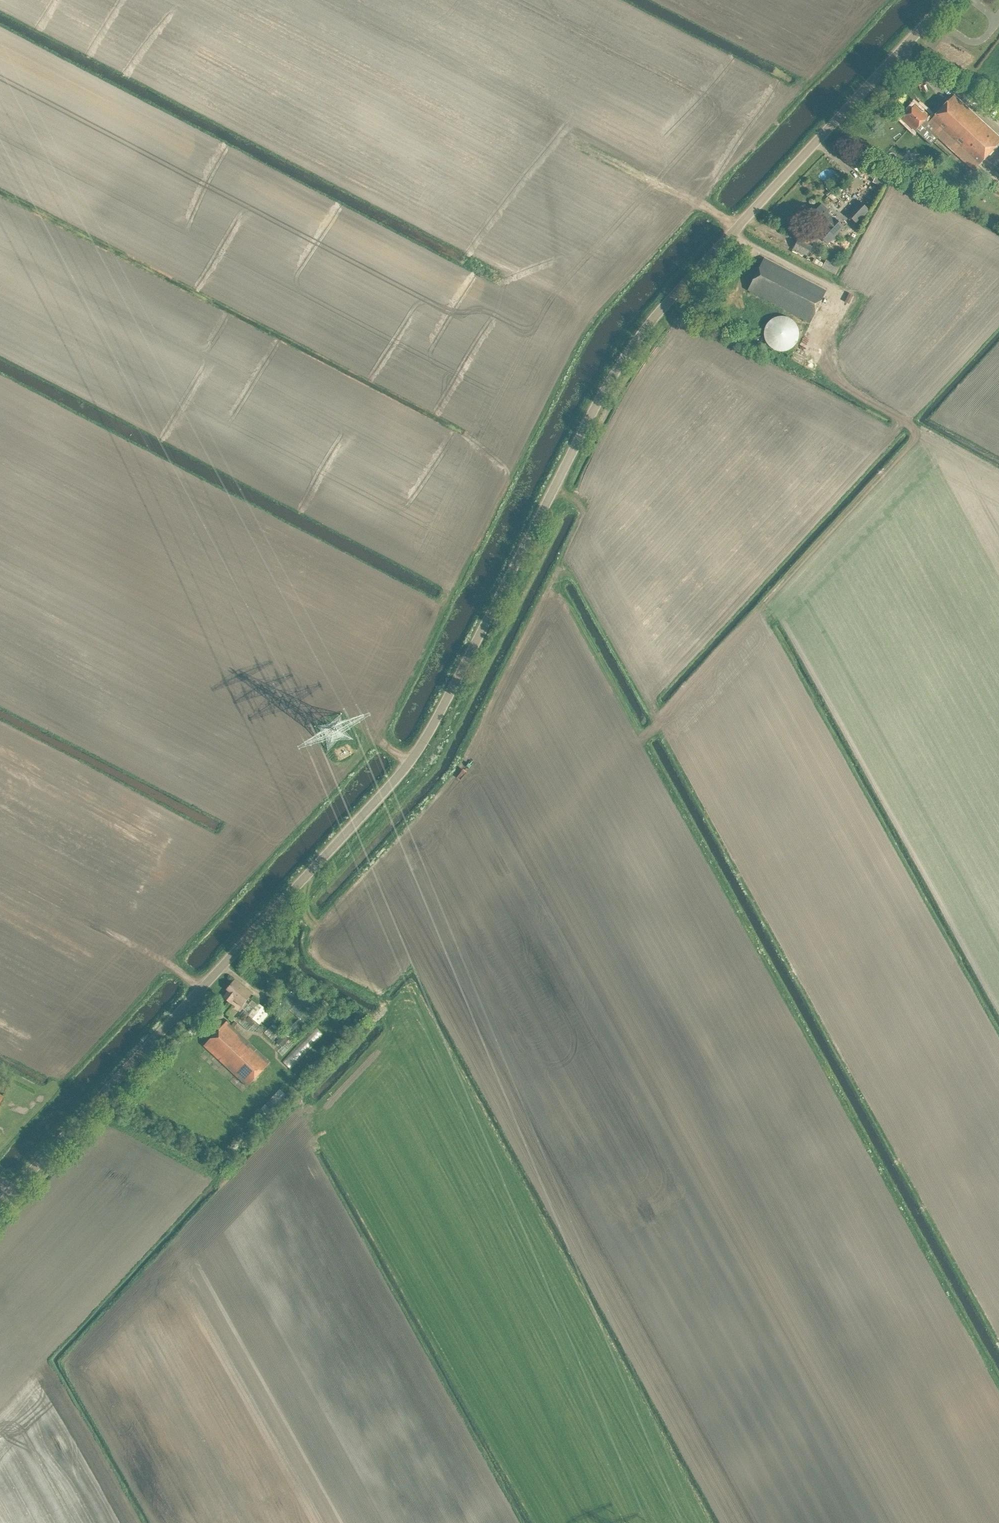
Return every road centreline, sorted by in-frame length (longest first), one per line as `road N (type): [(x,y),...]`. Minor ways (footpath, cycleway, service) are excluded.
road 1 (unclassified): [(0,1203),(417,756),(633,347),(944,0)]
road 2 (track): [(739,232),(707,208),(580,149)]

